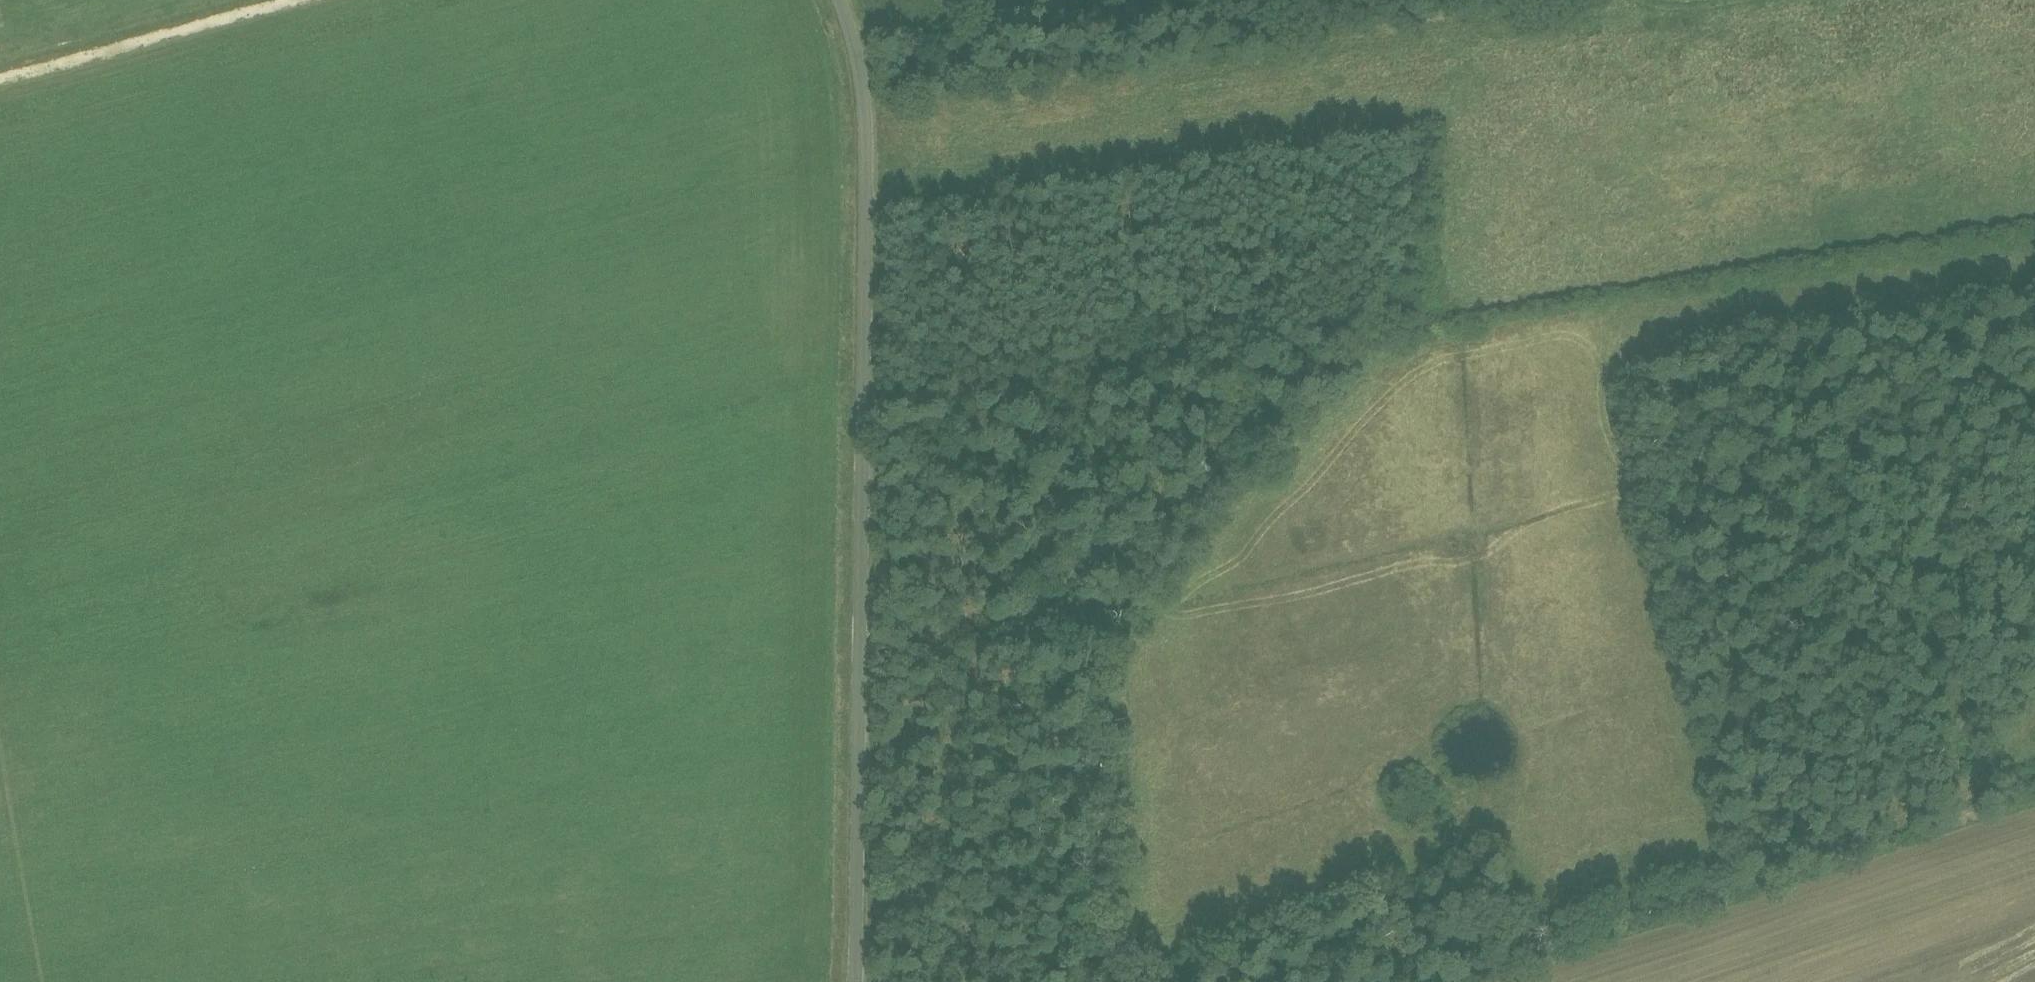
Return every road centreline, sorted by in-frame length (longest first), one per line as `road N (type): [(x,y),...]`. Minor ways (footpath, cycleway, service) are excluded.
road 1 (unclassified): [(857,981),(866,72),(841,0)]

